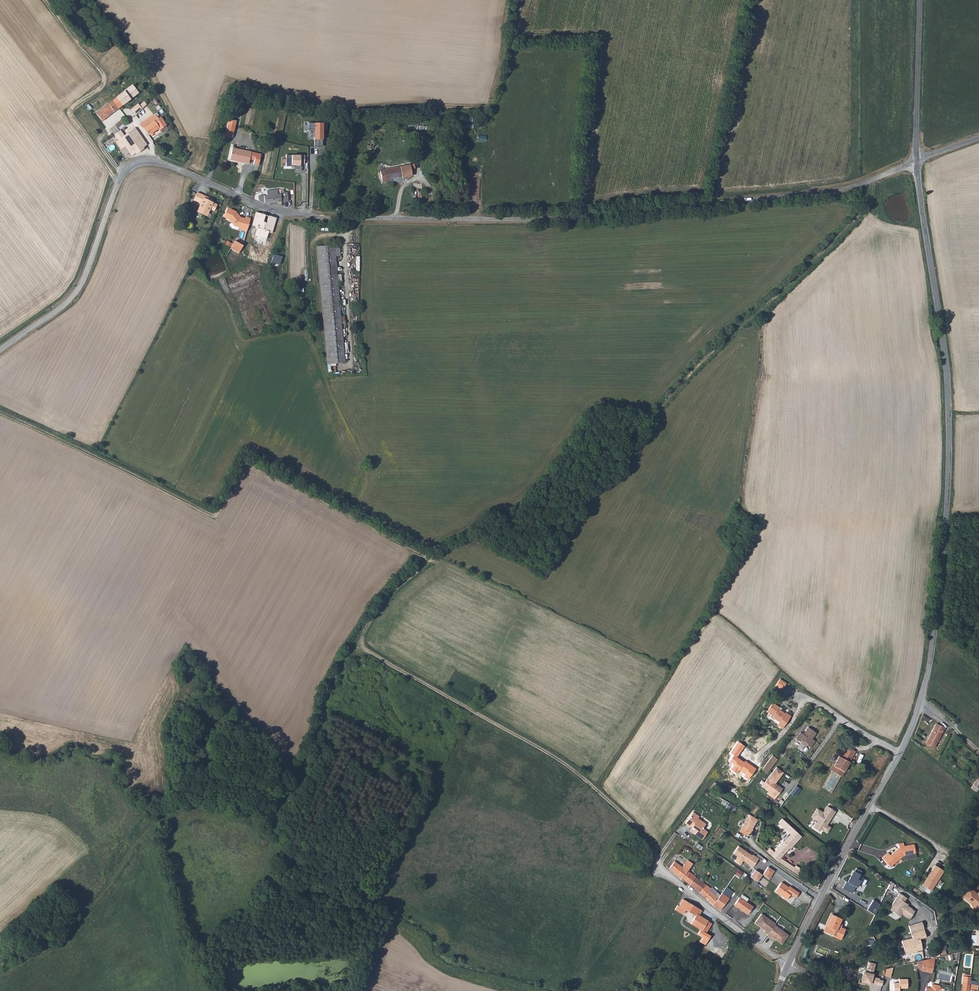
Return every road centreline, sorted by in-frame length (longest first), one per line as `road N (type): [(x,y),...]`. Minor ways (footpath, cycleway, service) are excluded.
road 1 (unclassified): [(0,350),(73,295),(119,182),(142,162),(284,212),(532,219),(834,191),(916,161)]
road 2 (track): [(362,645),(388,596),(436,556),(501,521),(570,506),(615,480),(678,388),(860,214),(868,181)]
road 3 (unclassified): [(920,701),(949,448),(916,161)]
road 4 (track): [(0,976),(70,928),(157,821),(192,805),(261,794),(299,766),(335,676),(362,645)]
road 5 (track): [(362,645),(567,765),(635,827),(659,862)]
road 6 (unclassified): [(920,701),(788,964)]
road 7 (track): [(0,412),(212,515)]
road 8 (track): [(586,215),(602,0)]
road 9 (unclassified): [(659,862),(788,964)]
road 10 (unclassified): [(916,161),(920,0)]

